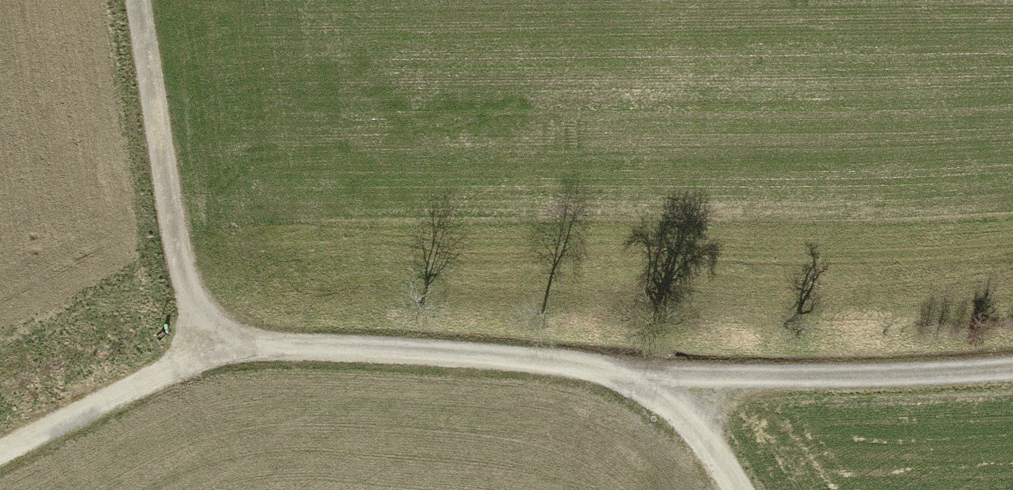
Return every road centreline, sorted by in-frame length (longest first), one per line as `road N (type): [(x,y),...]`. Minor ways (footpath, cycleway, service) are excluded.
road 1 (track): [(200,353),(369,347),(657,376)]
road 2 (track): [(140,0),(200,353)]
road 3 (track): [(657,376),(1012,366)]
road 4 (track): [(0,456),(200,353)]
road 5 (track): [(738,489),(657,376)]

